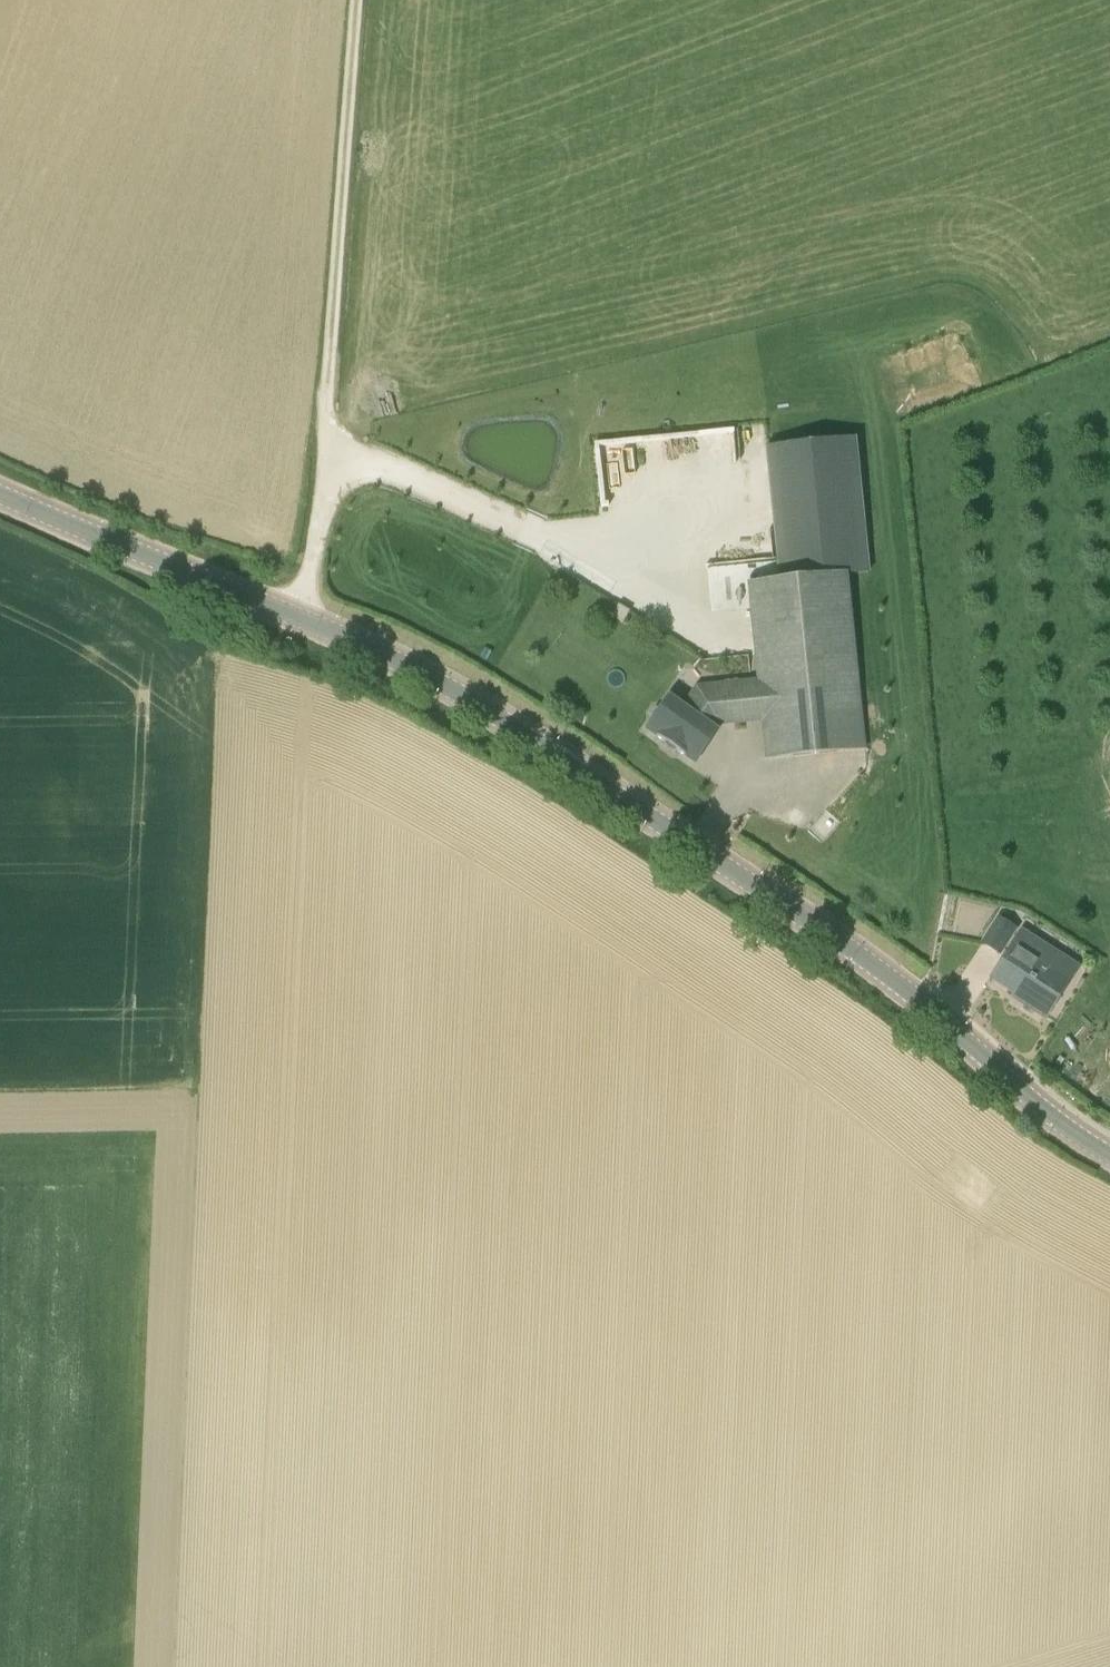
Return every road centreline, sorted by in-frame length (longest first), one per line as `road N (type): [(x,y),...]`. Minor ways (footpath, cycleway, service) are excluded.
road 1 (tertiary): [(1109,1155),(875,966),(478,705),(375,651),(0,493)]
road 2 (track): [(357,0),(321,511),(292,614)]

